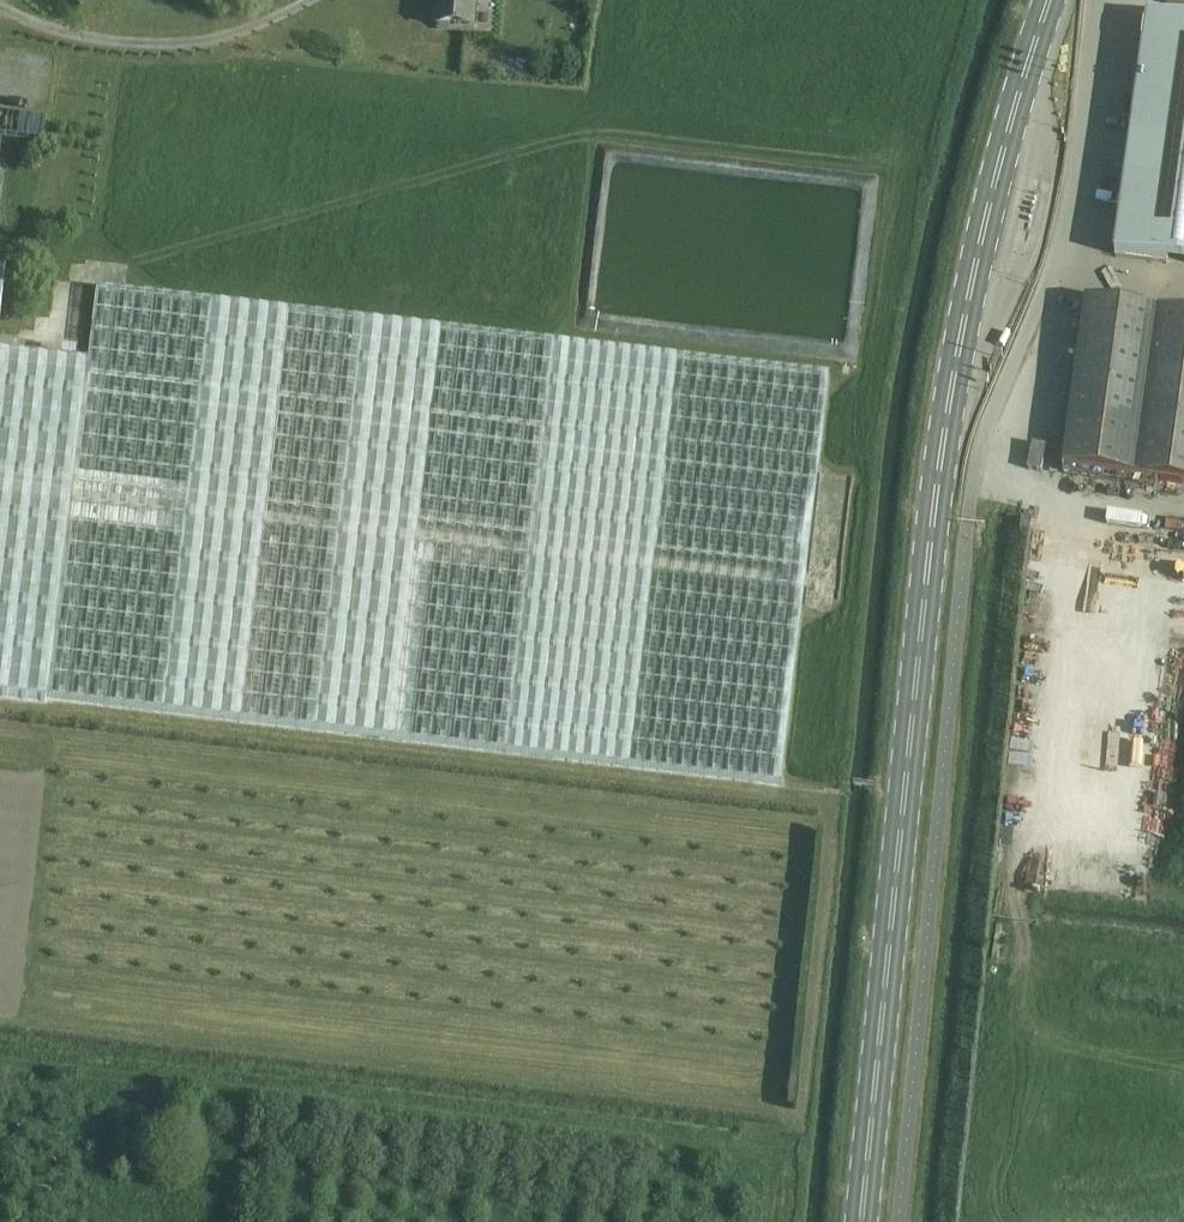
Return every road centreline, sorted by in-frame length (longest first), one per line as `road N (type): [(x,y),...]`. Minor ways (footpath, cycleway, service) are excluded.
road 1 (secondary): [(857,1221),(937,483),(982,235),(1049,0)]
road 2 (unclassified): [(967,523),(987,422),(1069,211),(1097,0)]

